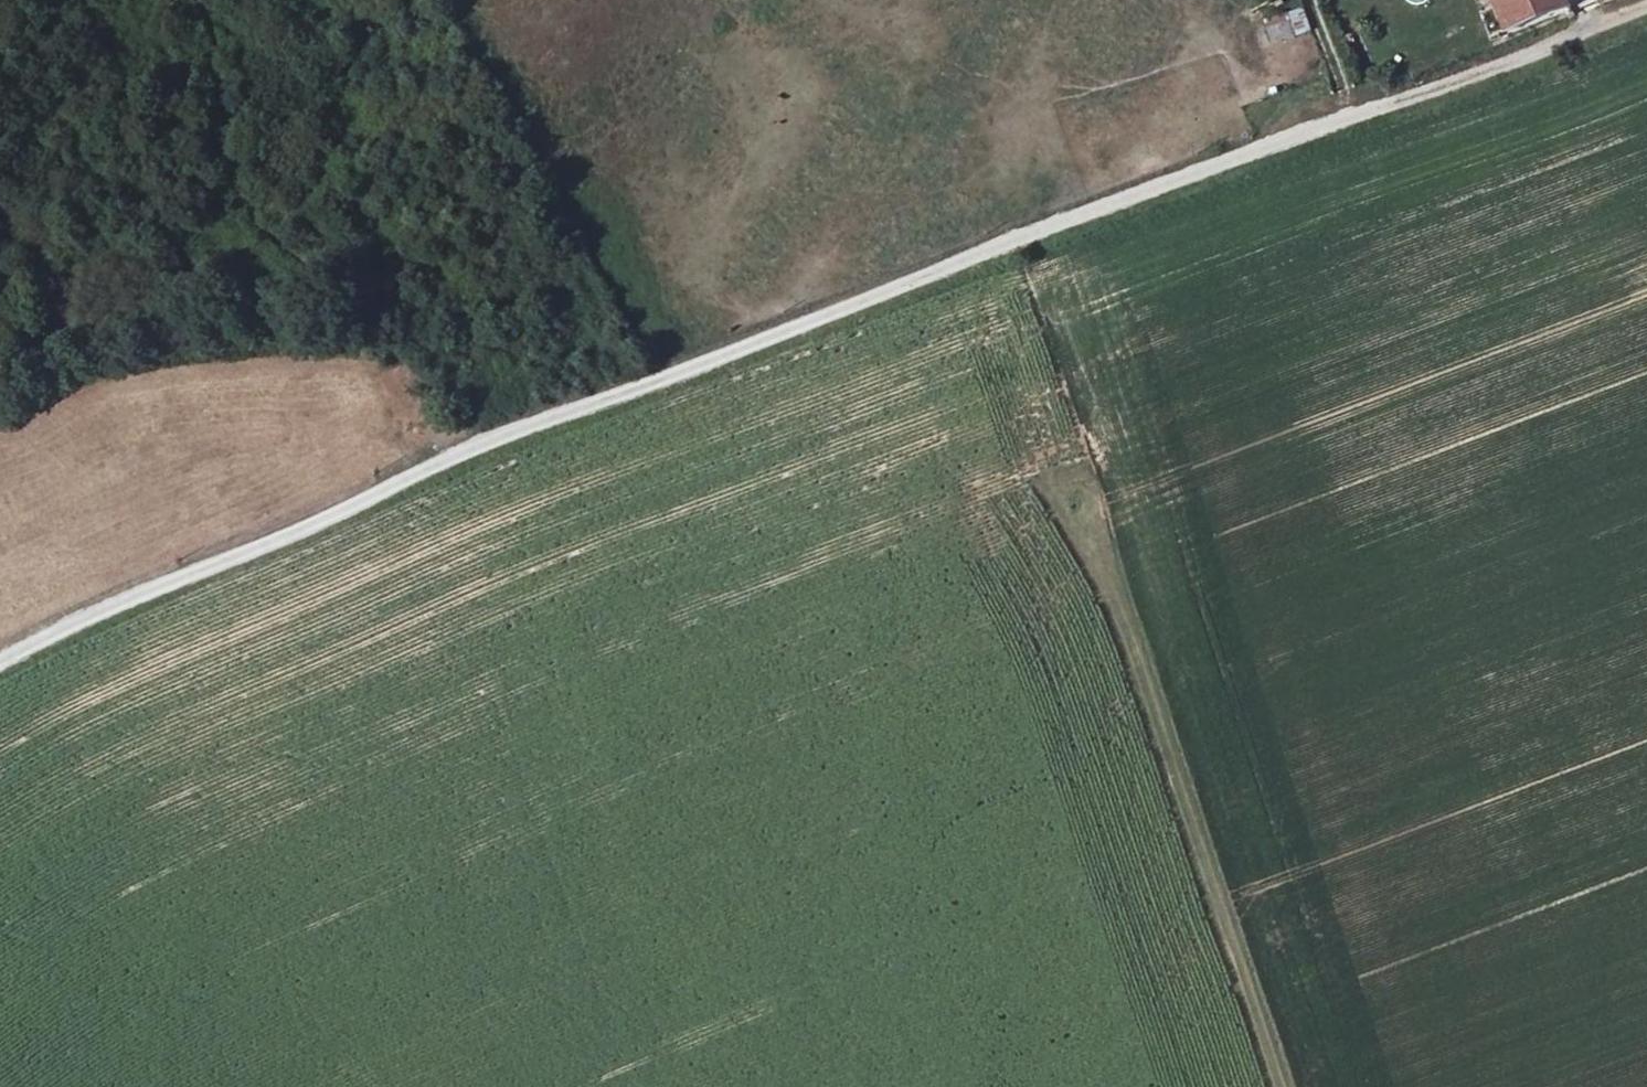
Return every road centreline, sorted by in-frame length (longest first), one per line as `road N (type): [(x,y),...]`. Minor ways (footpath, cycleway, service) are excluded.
road 1 (track): [(1646,3),(189,565),(0,667)]

